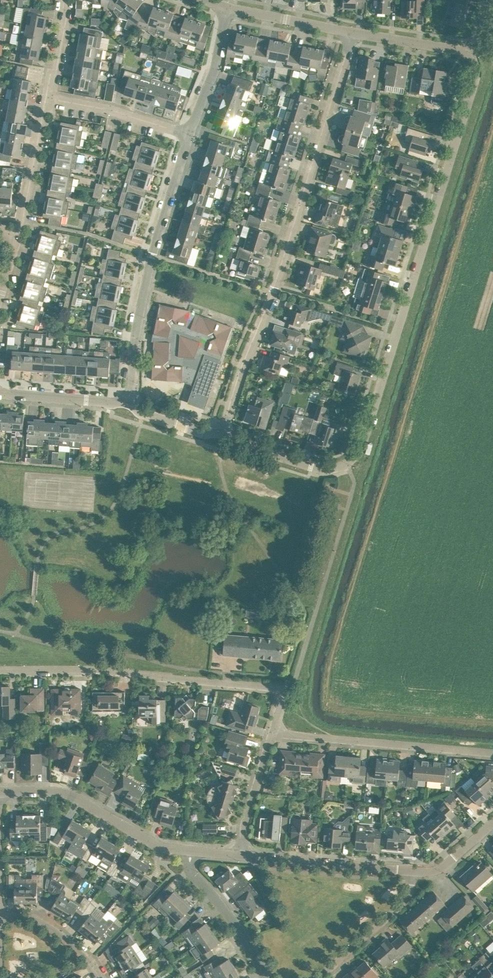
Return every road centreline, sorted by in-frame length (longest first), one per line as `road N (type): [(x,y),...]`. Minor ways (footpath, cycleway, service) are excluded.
road 1 (residential): [(220,437),(321,468),(347,465),(360,452),(472,59)]
road 2 (residential): [(220,437),(274,289),(347,39)]
road 3 (residential): [(270,739),(284,697),(279,689),(144,676),(0,674)]
road 4 (residential): [(128,409),(181,135)]
road 5 (residential): [(492,754),(270,739)]
road 6 (residential): [(224,856),(437,872)]
road 7 (residential): [(0,793),(69,794),(154,844),(189,851)]
road 8 (residential): [(317,977),(437,872)]
road 9 (residential): [(264,977),(188,865),(189,851)]
road 10 (residential): [(181,135),(42,100)]
road 11 (residential): [(181,135),(228,15)]
road 12 (residential): [(0,395),(128,409)]
road 13 (residential): [(472,59),(347,39)]
road 14 (residential): [(224,856),(270,739)]
road 15 (residential): [(18,220),(42,100)]
road 16 (residential): [(347,39),(228,15)]

